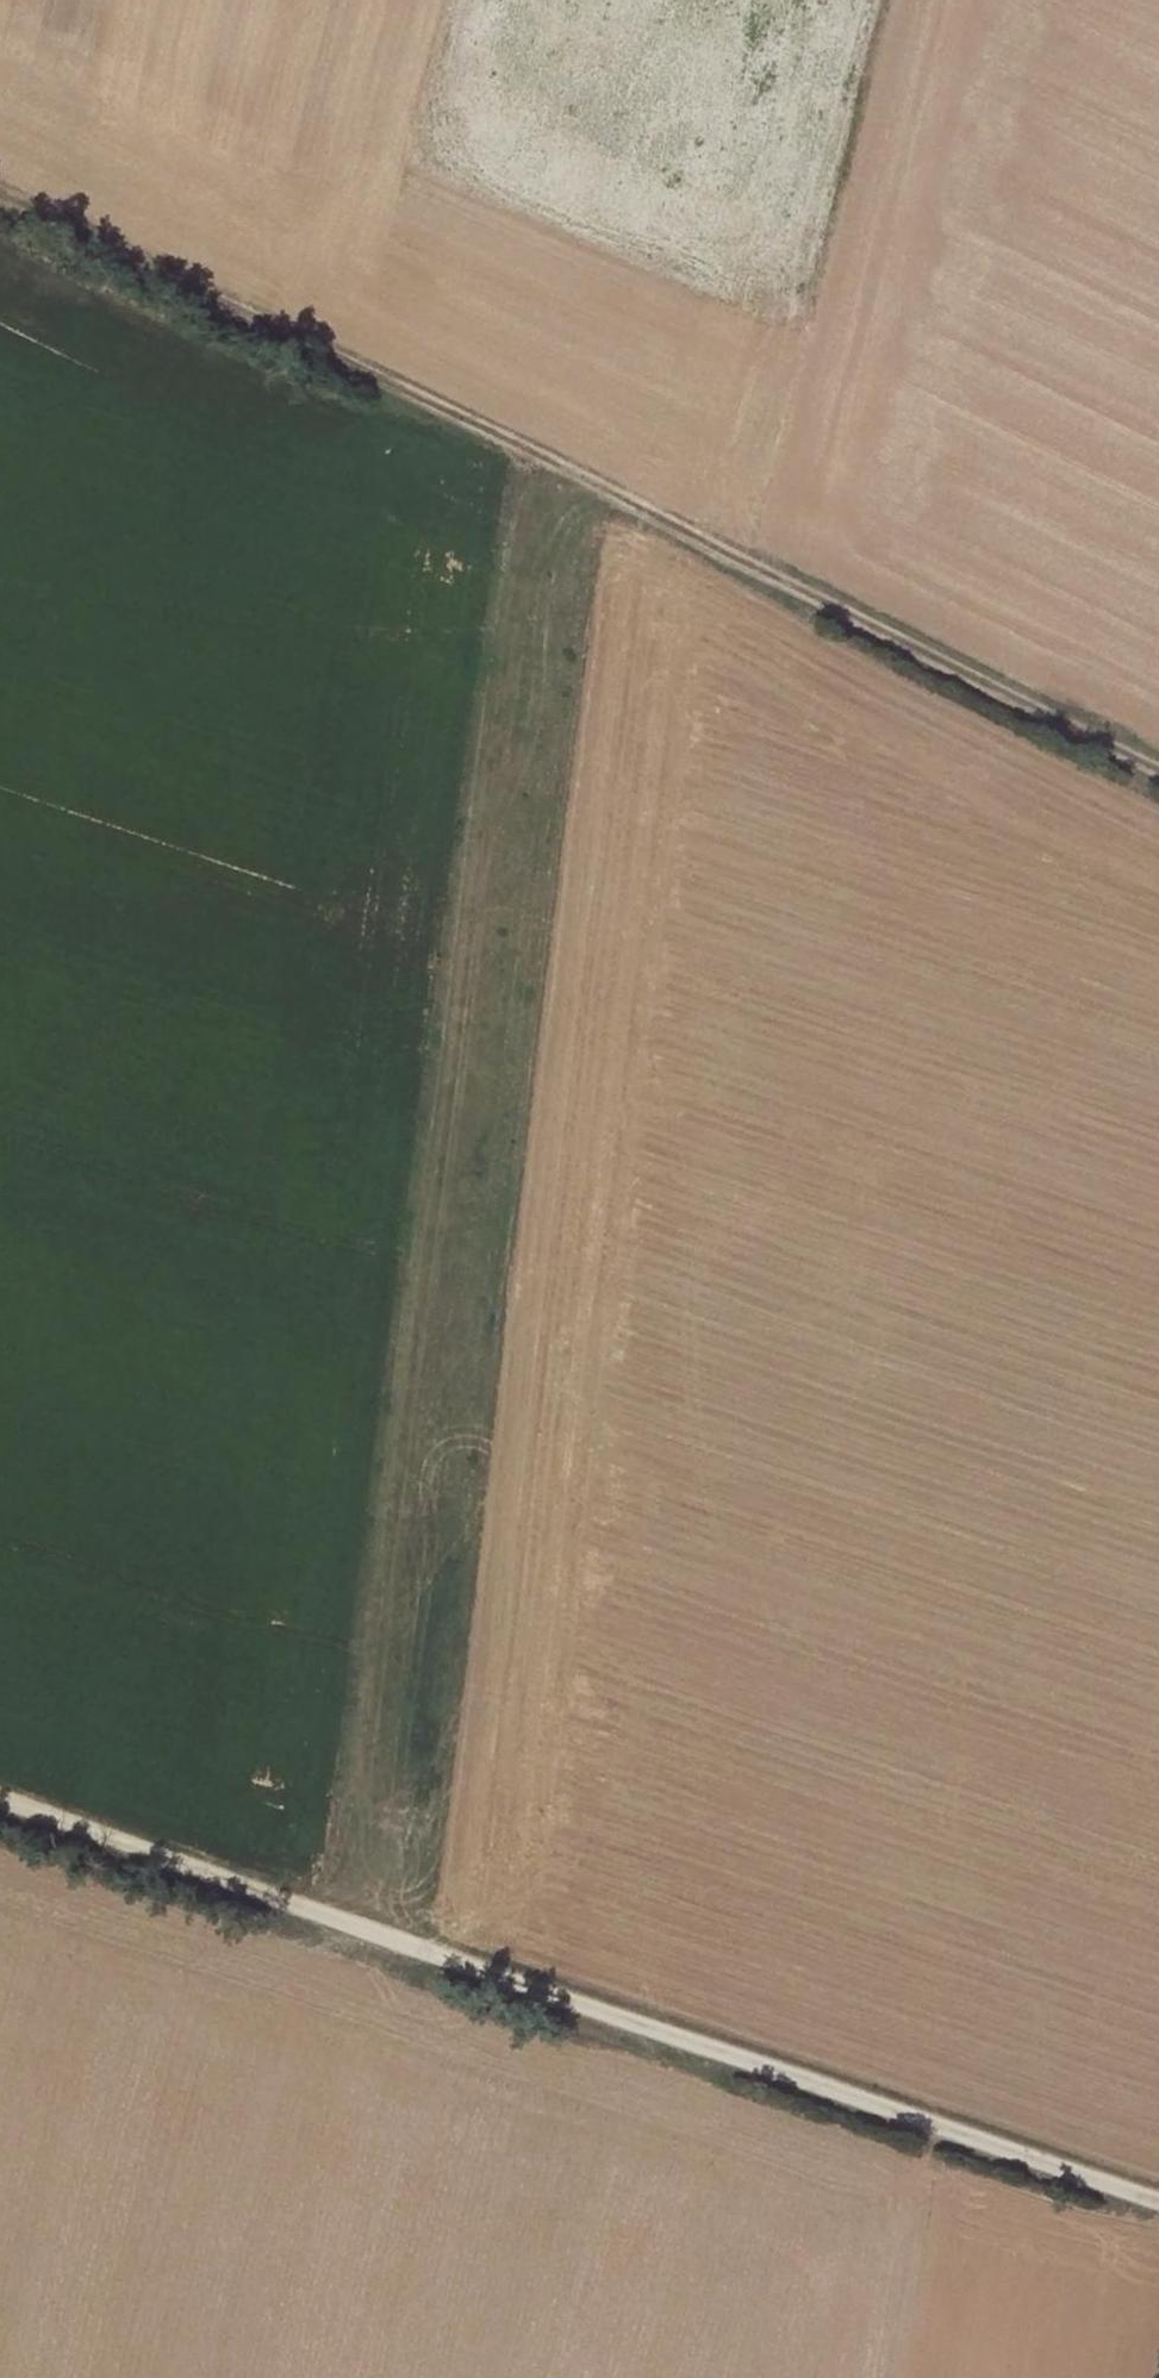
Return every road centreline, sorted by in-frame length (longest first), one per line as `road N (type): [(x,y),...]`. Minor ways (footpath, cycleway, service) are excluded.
road 1 (track): [(1158,780),(0,200)]
road 2 (track): [(1158,2195),(0,1802)]

